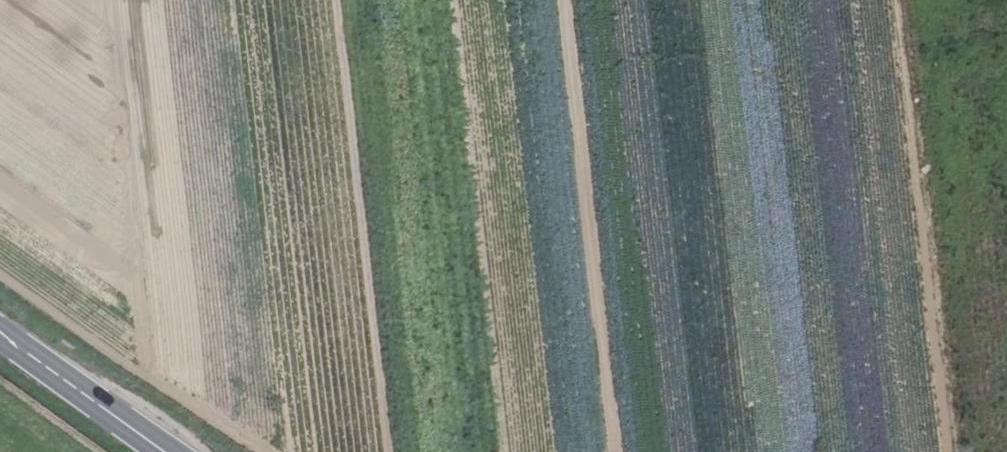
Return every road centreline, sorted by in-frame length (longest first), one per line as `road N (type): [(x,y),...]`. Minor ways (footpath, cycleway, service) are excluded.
road 1 (primary): [(166,451),(0,332)]

